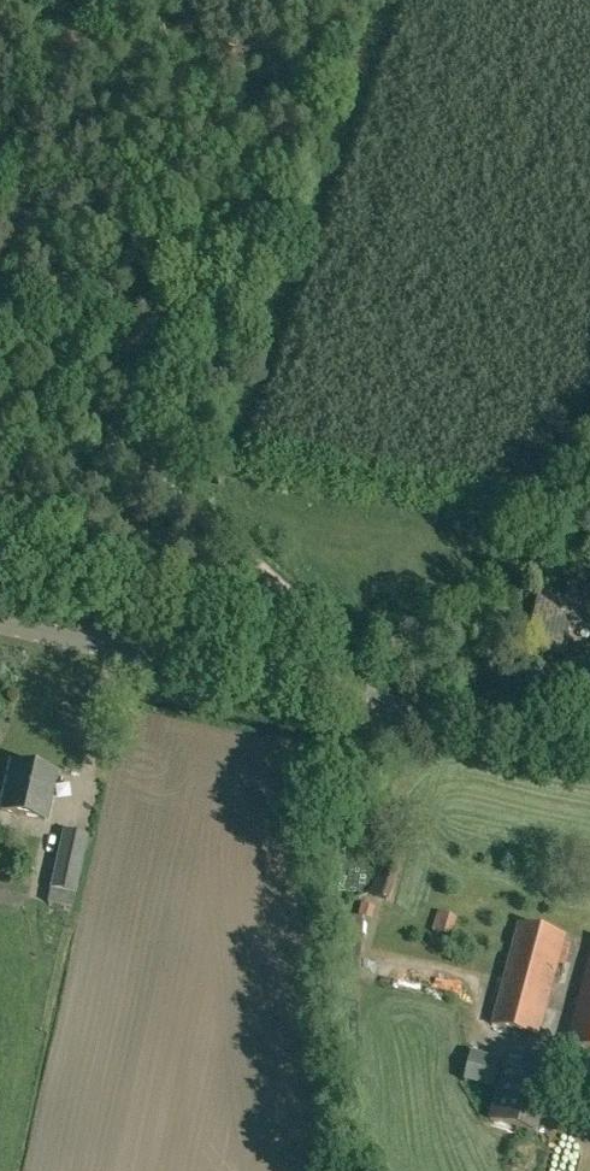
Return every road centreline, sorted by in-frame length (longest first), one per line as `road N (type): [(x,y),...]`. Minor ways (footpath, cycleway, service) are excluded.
road 1 (tertiary): [(589,750),(0,623)]
road 2 (track): [(0,332),(321,622),(405,710)]

